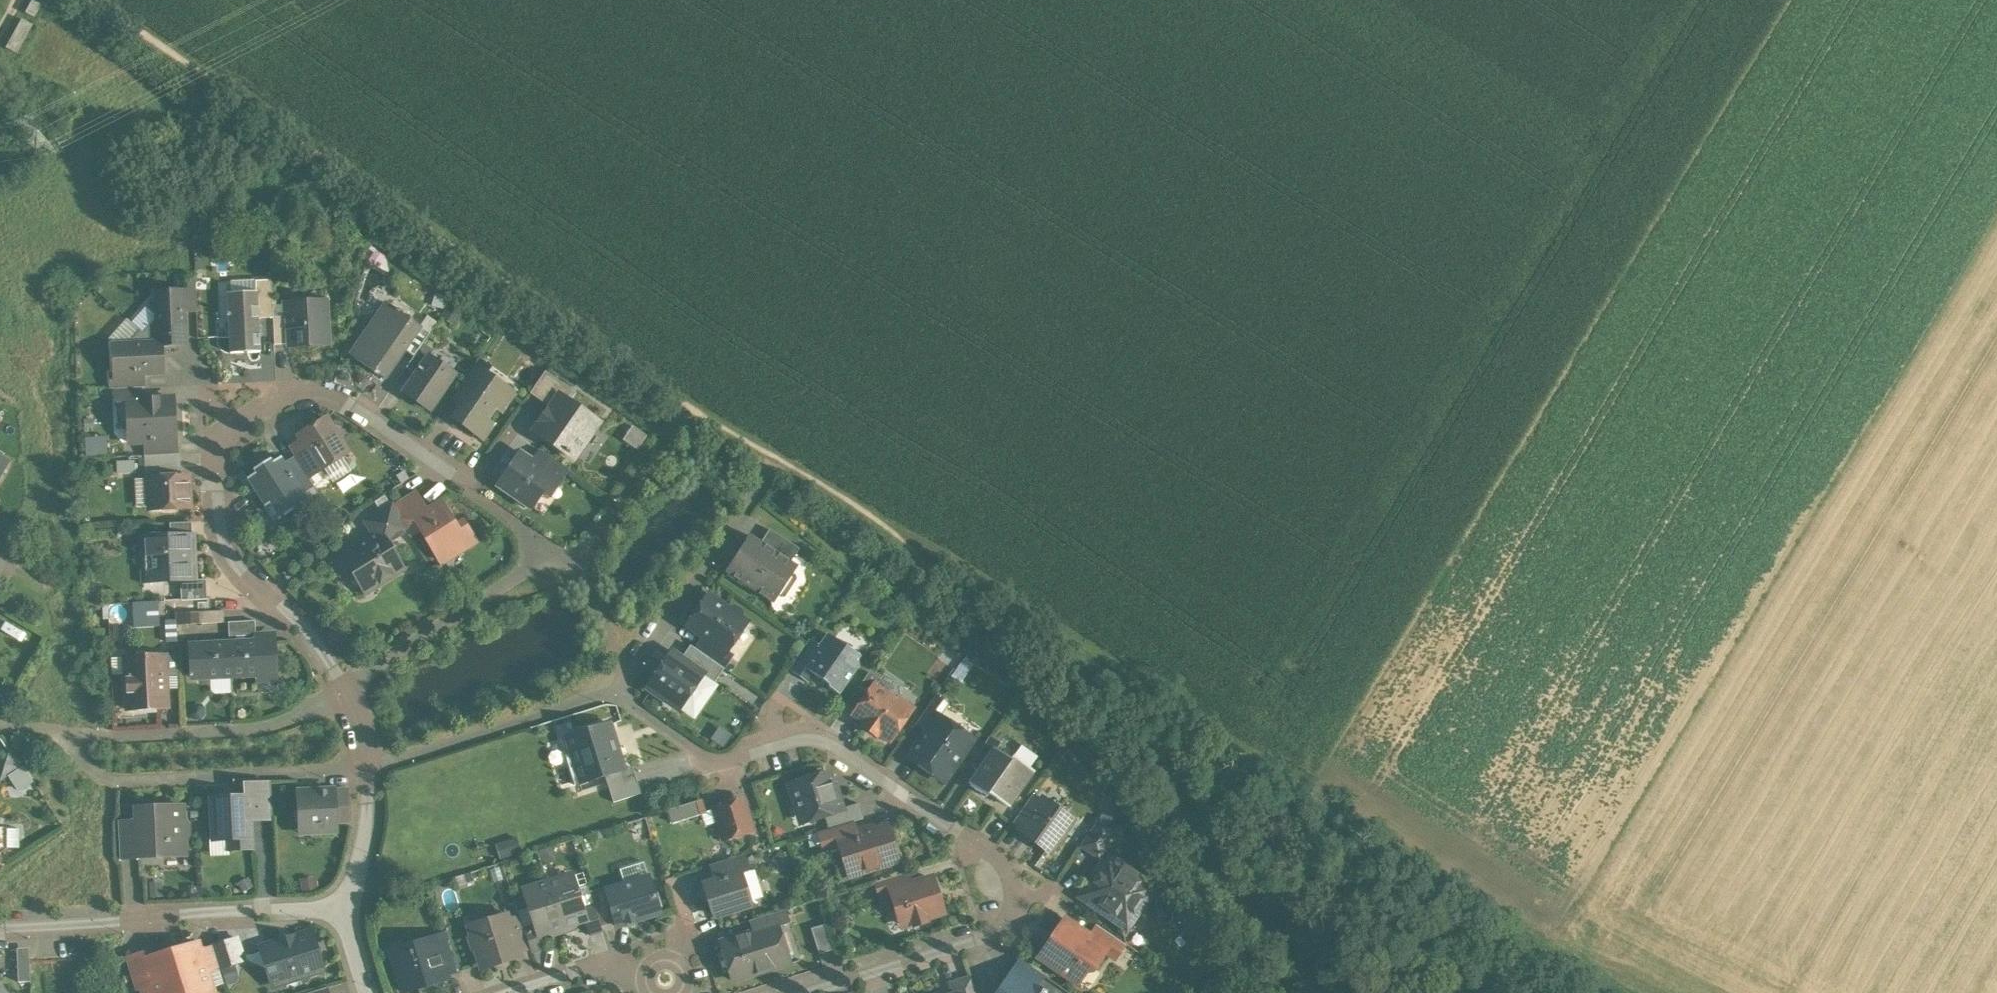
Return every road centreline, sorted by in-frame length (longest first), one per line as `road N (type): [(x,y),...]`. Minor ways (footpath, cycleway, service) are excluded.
road 1 (residential): [(804,992),(1002,933),(1016,904),(1005,867),(835,748),(799,741),(717,766),(628,702),(622,691),(635,667),(740,514)]
road 2 (residential): [(348,911),(370,811),(365,771),(321,650),(228,553),(216,481),(219,442),(261,406),(324,394),(384,425),(476,497)]
road 3 (residential): [(348,911),(0,930)]

